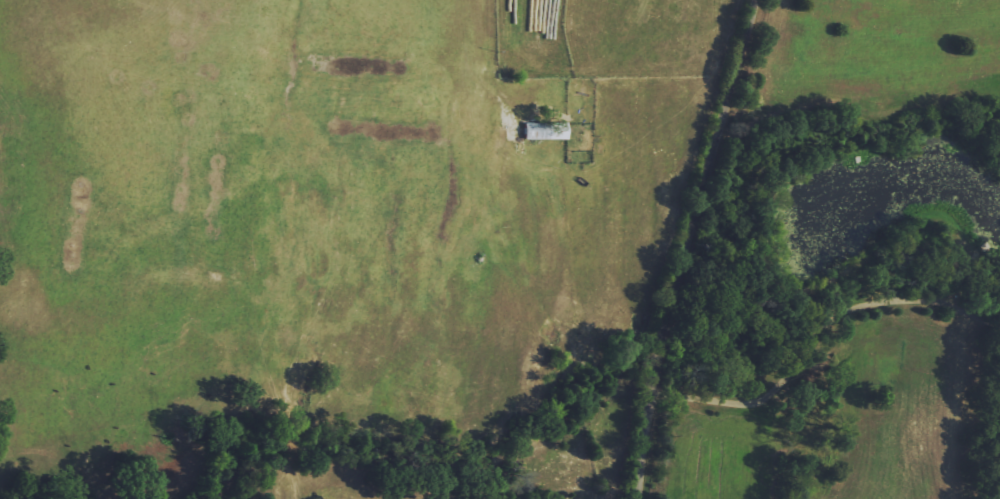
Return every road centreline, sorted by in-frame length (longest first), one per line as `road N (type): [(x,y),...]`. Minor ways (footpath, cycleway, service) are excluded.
road 1 (residential): [(665,498),(663,360),(757,0)]

